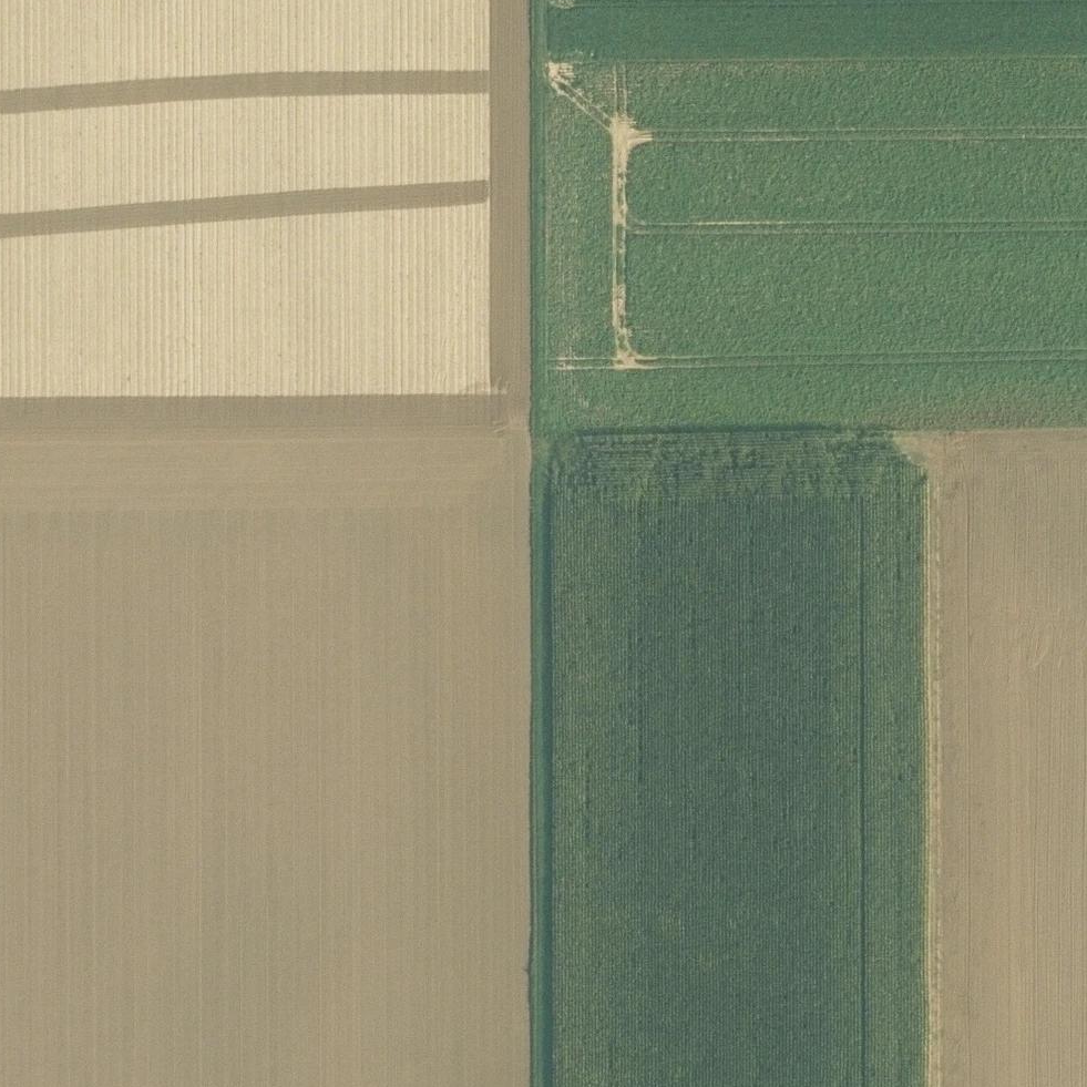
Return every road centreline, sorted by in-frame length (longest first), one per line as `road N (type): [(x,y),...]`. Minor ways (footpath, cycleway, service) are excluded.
road 1 (track): [(540,0),(542,1086)]

